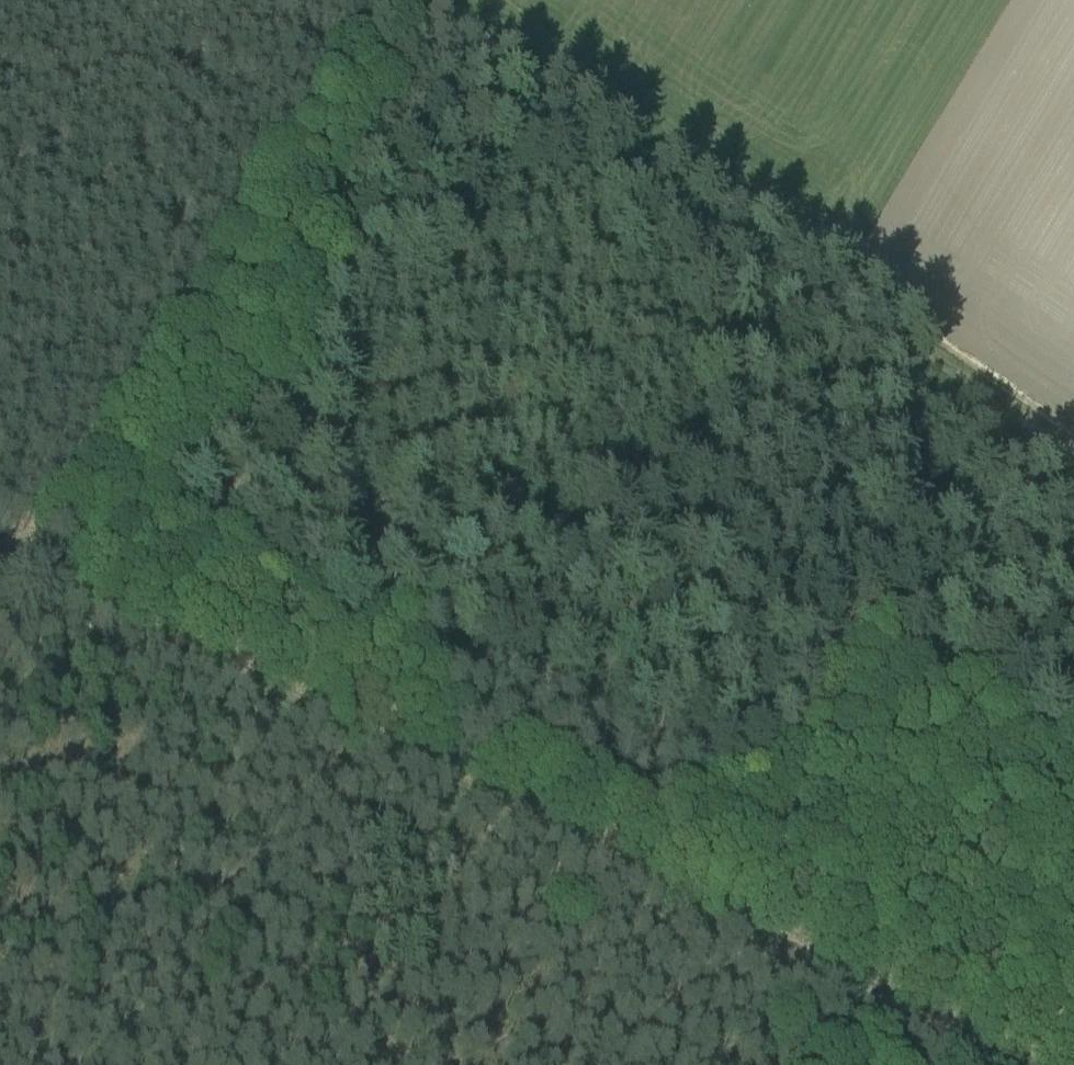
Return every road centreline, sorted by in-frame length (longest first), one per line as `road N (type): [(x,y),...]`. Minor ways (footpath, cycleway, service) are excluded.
road 1 (track): [(422,0),(1073,441)]
road 2 (track): [(0,639),(413,0)]

